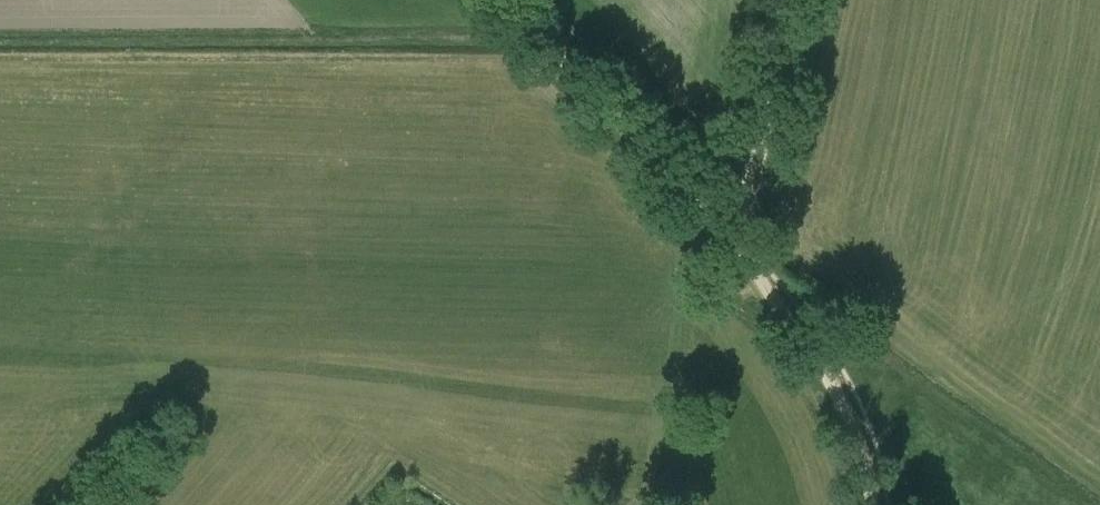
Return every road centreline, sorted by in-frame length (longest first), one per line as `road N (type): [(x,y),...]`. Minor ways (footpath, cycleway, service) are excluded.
road 1 (track): [(877,504),(850,411),(739,243),(788,0)]
road 2 (track): [(739,243),(507,0)]

